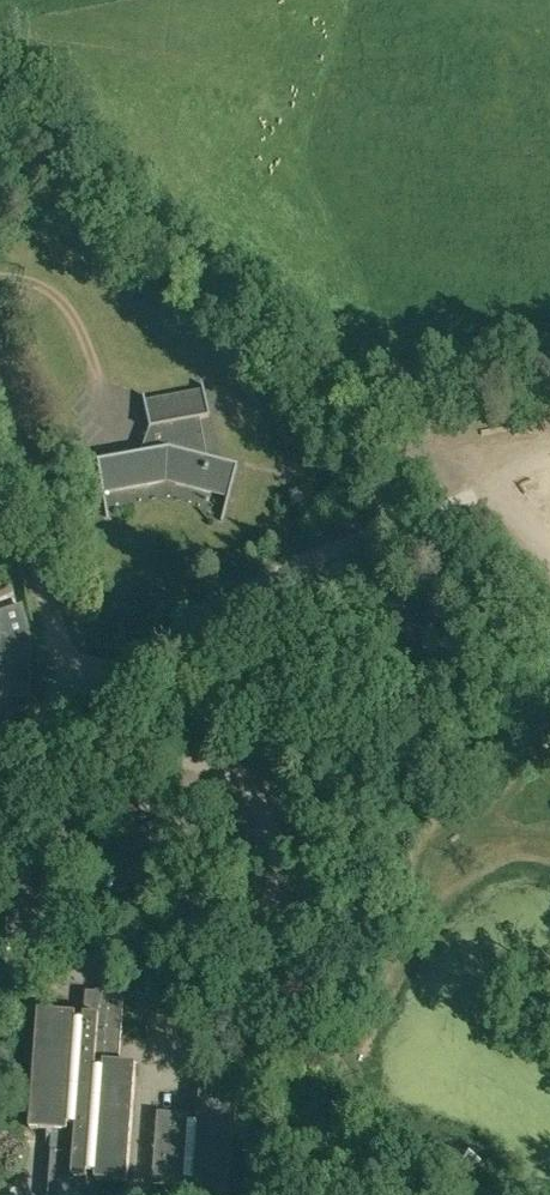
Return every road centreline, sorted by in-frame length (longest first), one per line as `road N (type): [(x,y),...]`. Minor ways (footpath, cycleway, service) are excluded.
road 1 (residential): [(137,1194),(151,1084),(200,987),(196,918),(130,759),(80,684)]
road 2 (residential): [(423,520),(319,555),(80,684)]
road 3 (residential): [(80,684),(0,403)]

